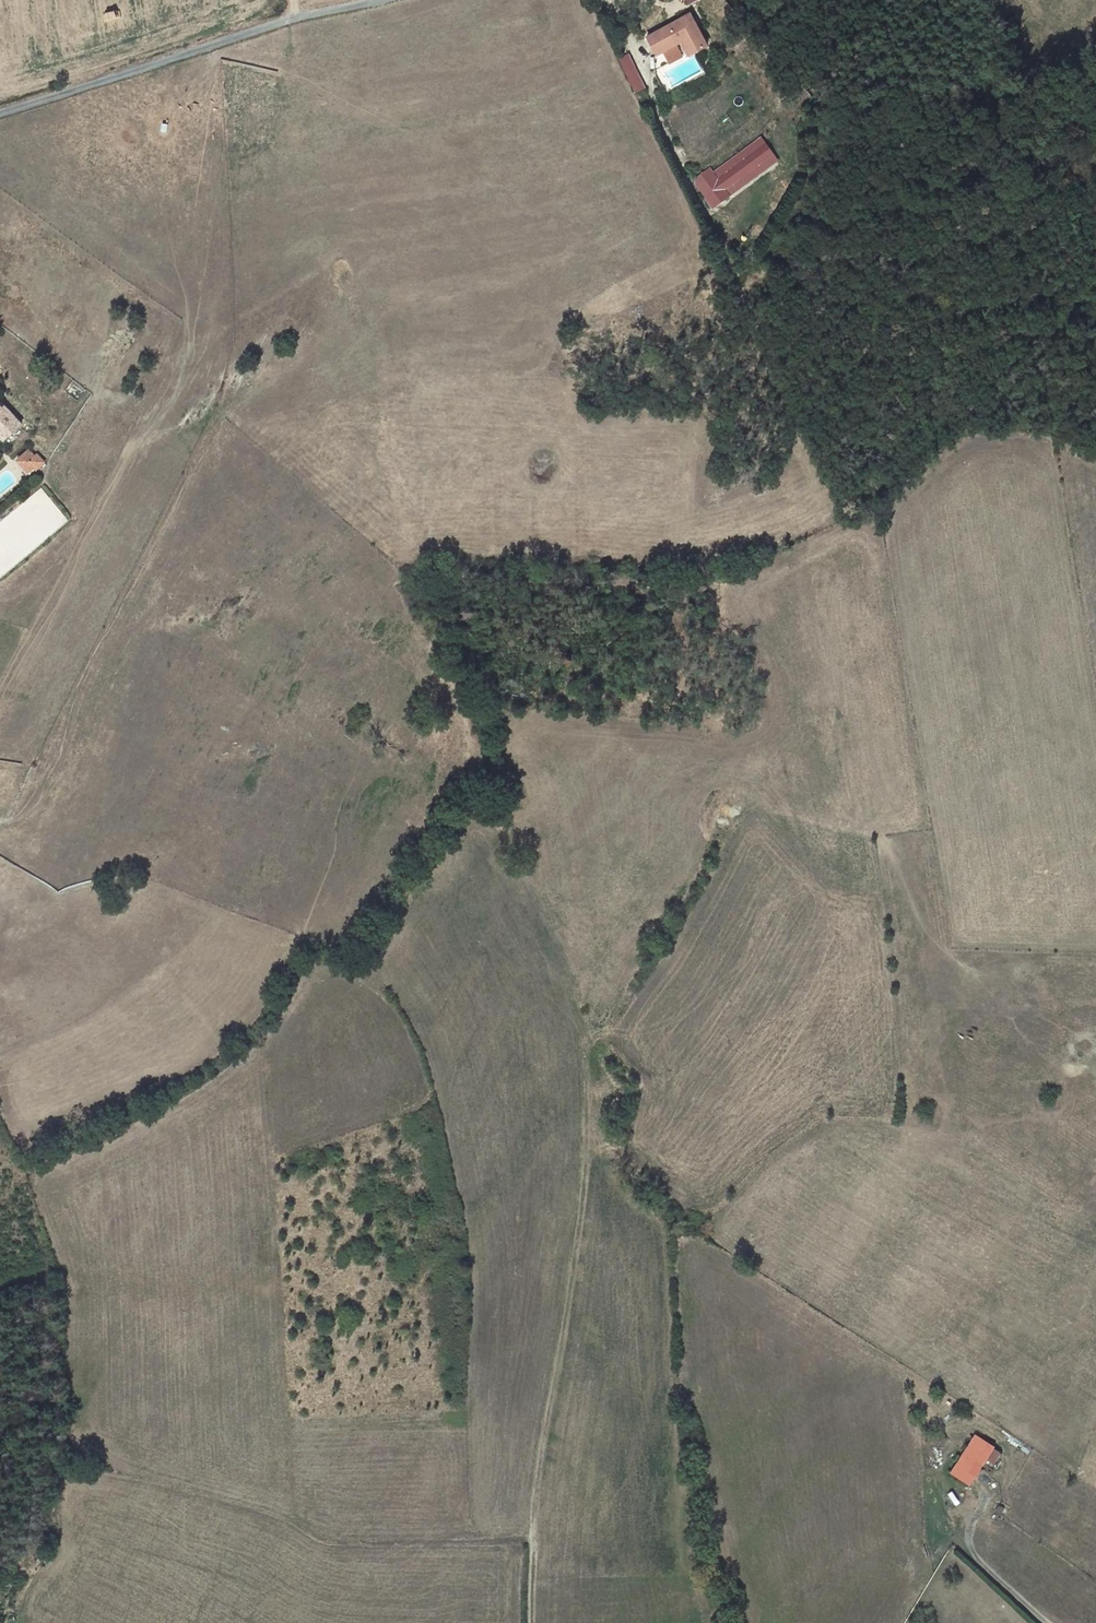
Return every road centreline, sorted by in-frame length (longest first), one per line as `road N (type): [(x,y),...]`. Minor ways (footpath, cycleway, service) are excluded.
road 1 (unclassified): [(368,0),(0,116)]

